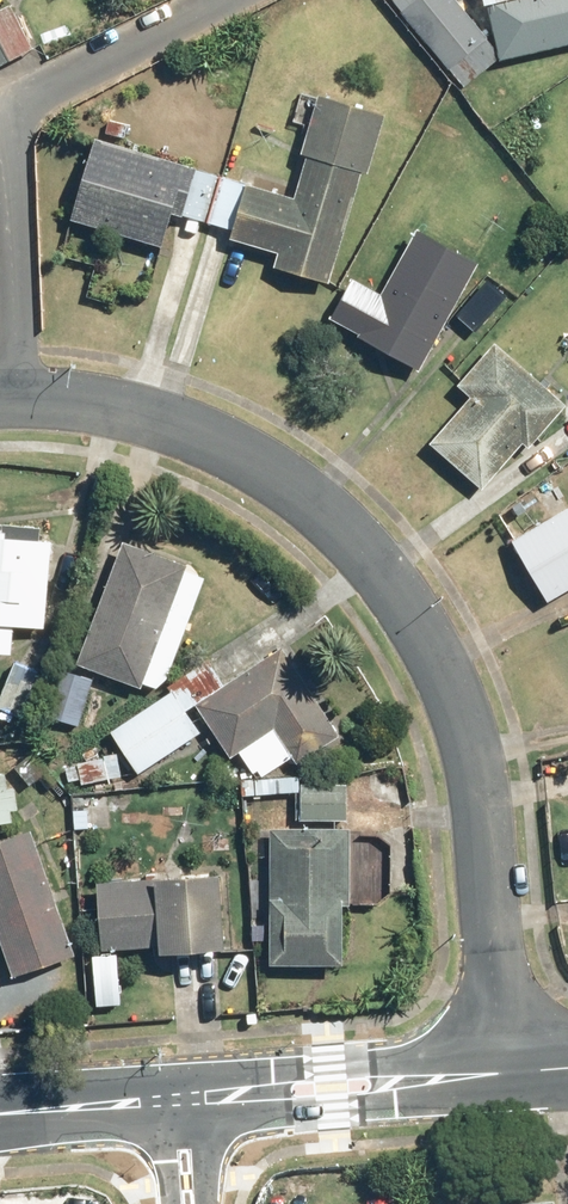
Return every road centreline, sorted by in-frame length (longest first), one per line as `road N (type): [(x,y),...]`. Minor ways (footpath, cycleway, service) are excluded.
road 1 (residential): [(20,396),(152,412),(249,456),(398,582),(452,681),(481,788),(506,1066)]
road 2 (residential): [(218,0),(9,109),(20,396)]
road 3 (tertiary): [(506,1066),(182,1097)]
road 4 (tertiary): [(182,1097),(0,1112)]

